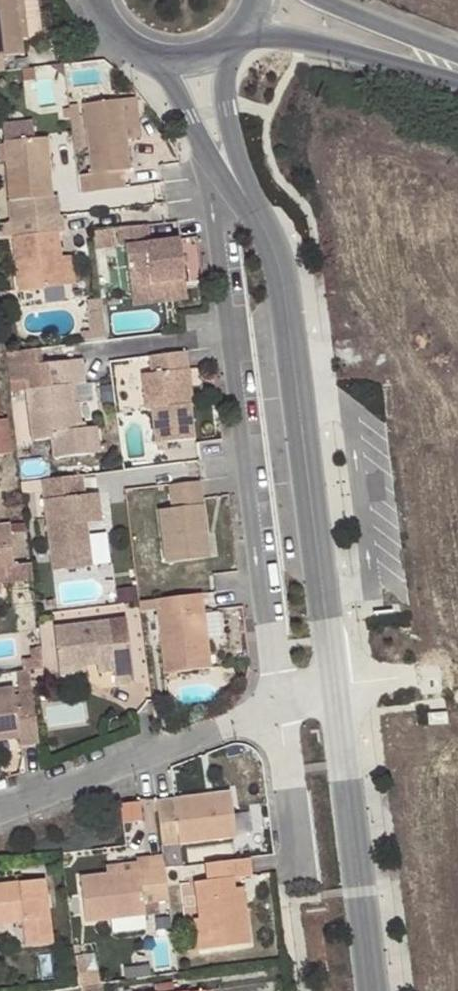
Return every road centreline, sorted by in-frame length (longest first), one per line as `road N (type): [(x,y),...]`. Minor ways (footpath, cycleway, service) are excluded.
road 1 (residential): [(335,685),(277,253),(232,178)]
road 2 (unclassified): [(0,810),(335,685)]
road 3 (residential): [(373,990),(335,685)]
road 4 (tertiary): [(235,37),(275,34),(457,81)]
road 5 (tertiary): [(457,57),(317,0)]
road 6 (residential): [(174,59),(188,118),(232,178)]
road 7 (residential): [(232,178),(222,46)]

